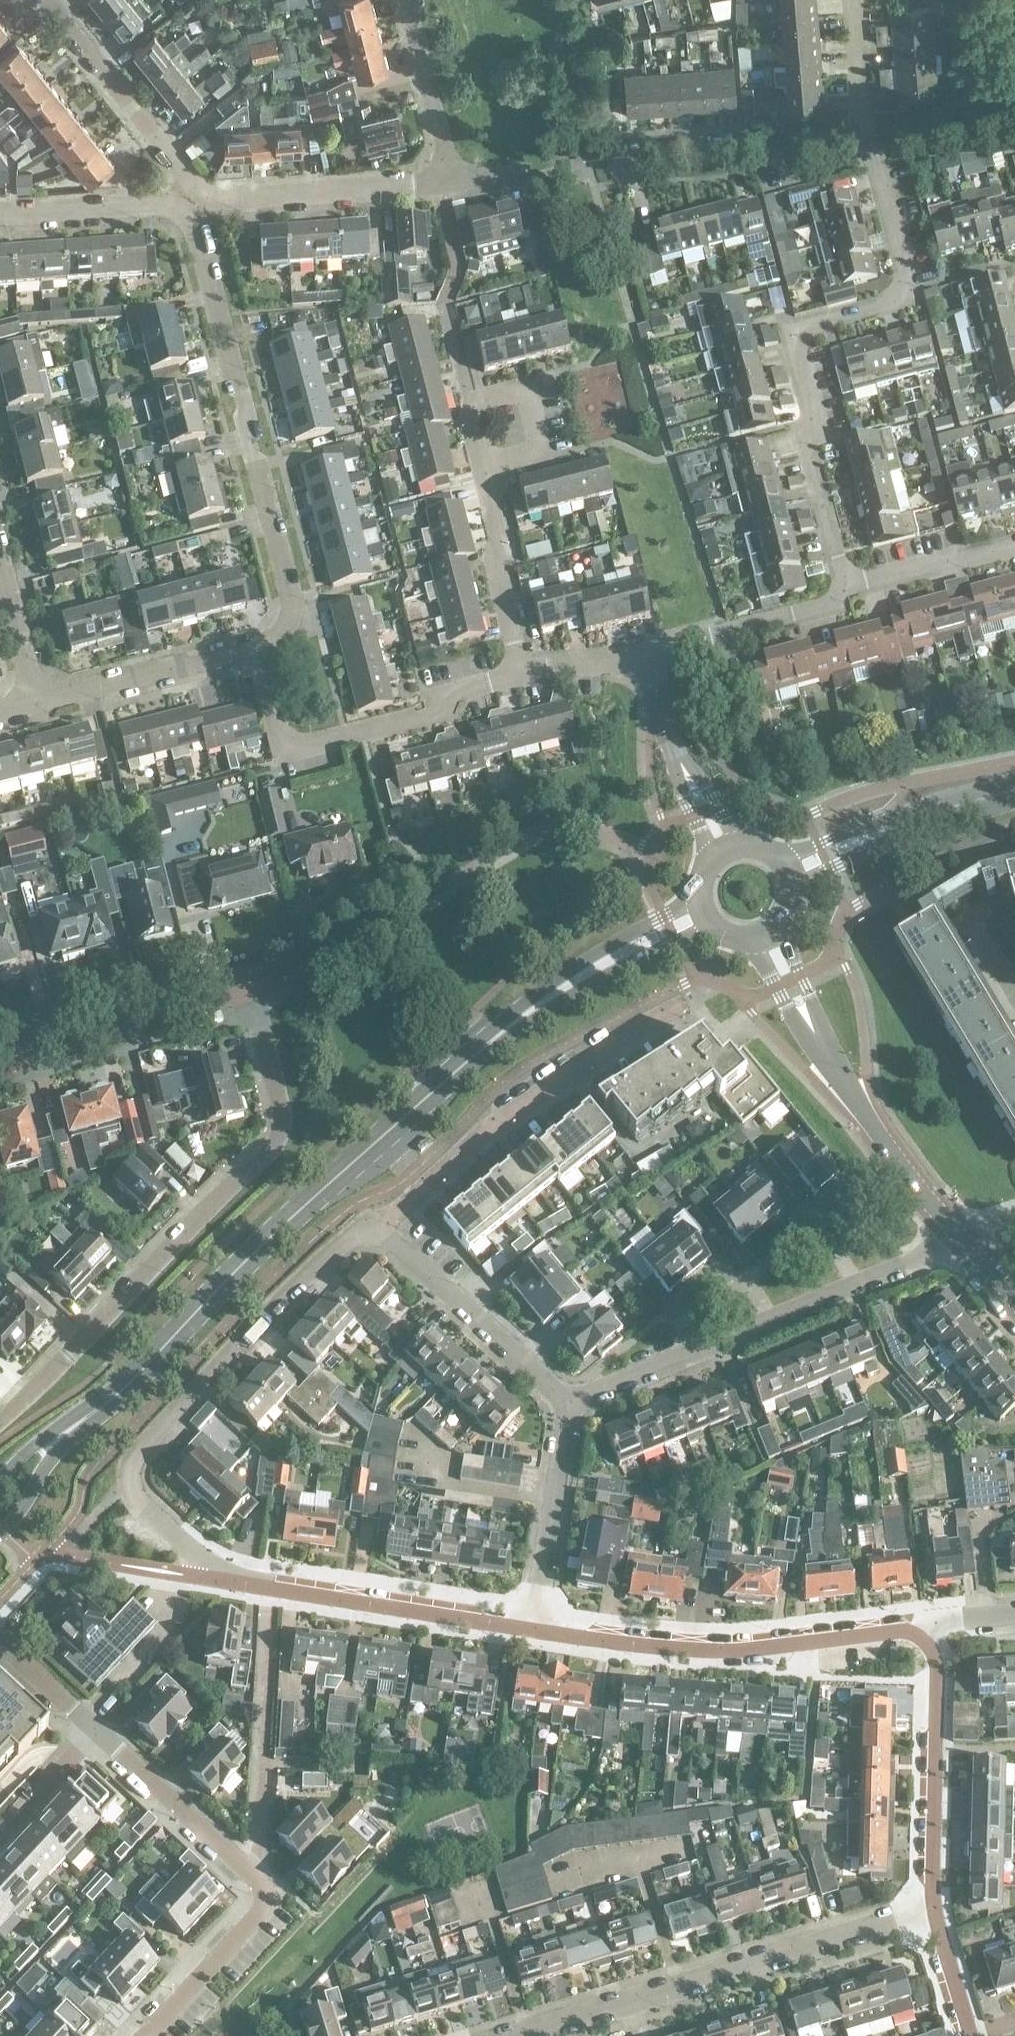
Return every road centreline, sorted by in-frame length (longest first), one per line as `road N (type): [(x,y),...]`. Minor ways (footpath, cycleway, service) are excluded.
road 1 (residential): [(538,1634),(234,1588),(129,1496),(130,1463),(368,1227)]
road 2 (secondary): [(0,1511),(276,1240),(507,1030)]
road 3 (residential): [(0,1421),(270,1148),(275,1116),(246,1005)]
road 4 (residential): [(872,152),(905,288),(894,305),(806,331),(791,347),(851,590)]
road 5 (residential): [(254,656),(280,634),(289,596),(196,231),(177,209)]
road 6 (residential): [(556,1410),(963,1242)]
road 7 (residential): [(535,2035),(933,1915)]
road 8 (residential): [(936,1630),(720,1653),(538,1634)]
road 9 (residential): [(368,1227),(433,1185),(544,1090),(684,1009)]
road 10 (residential): [(522,670),(409,723),(302,747),(279,736),(254,656)]
road 11 (residential): [(936,1630),(933,1915)]
road 12 (residential): [(556,1410),(387,1237),(368,1227)]
road 13 (residential): [(189,181),(236,200),(443,186)]
road 14 (residential): [(0,1067),(246,1005)]
road 15 (secondary): [(1014,788),(880,820),(780,856)]
road 16 (secondary): [(795,886),(1014,792)]
road 17 (tertiary): [(963,1242),(878,1135),(825,1049)]
road 18 (residential): [(636,163),(872,152)]
road 19 (secondary): [(695,896),(588,960),(507,1030)]
road 20 (residential): [(189,181),(45,0)]
road 21 (residential): [(538,1634),(563,1429),(556,1410)]
road 22 (secondary): [(507,1030),(709,927)]
road 23 (residential): [(92,1730),(257,1884)]
road 24 (residential): [(36,709),(254,656)]
road 25 (residential): [(641,655),(823,613),(851,590)]
road 26 (residential): [(522,670),(480,470)]
road 27 (residential): [(257,1884),(265,1891),(260,1910),(145,2035)]
road 28 (residential): [(480,470),(465,405),(528,391),(543,452)]
road 29 (residential): [(443,186),(444,160),(406,0)]
road 30 (residential): [(0,217),(177,209)]
road 31 (residential): [(851,590),(1014,548)]
road 32 (residential): [(845,0),(872,152)]
road 33 (residential): [(36,709),(0,564)]
road 34 (residential): [(0,1831),(92,1730)]
road 35 (residential): [(266,1753),(257,1884)]
road 36 (tertiary): [(755,941),(789,1011),(825,1049)]
road 37 (tertiary): [(825,1049),(778,931)]
road 38 (residential): [(0,1643),(92,1730)]
road 39 (residential): [(933,1915),(970,2035)]

